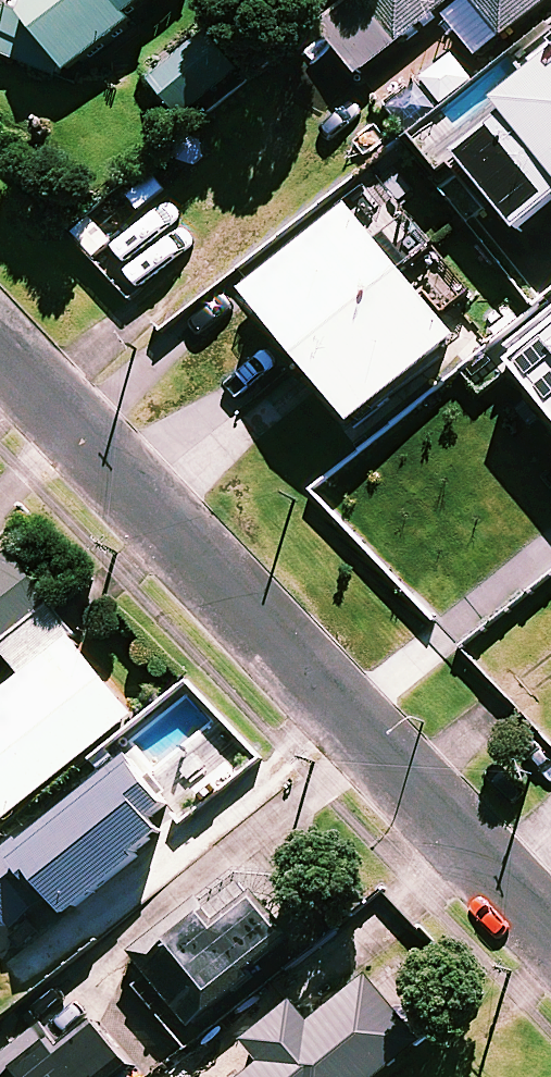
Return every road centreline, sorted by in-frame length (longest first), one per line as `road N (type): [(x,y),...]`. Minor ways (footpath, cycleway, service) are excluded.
road 1 (residential): [(0,345),(550,926)]

